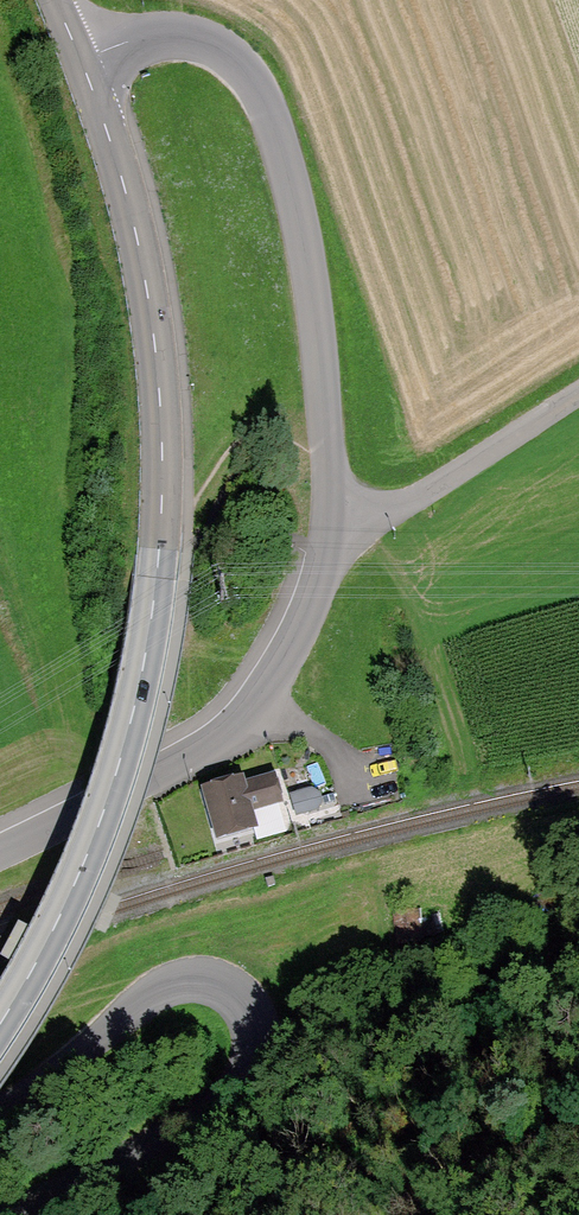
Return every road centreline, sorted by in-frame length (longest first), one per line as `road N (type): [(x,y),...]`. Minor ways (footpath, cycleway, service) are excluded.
road 1 (tertiary): [(0,1023),(75,884),(106,806),(139,691),(157,578),(163,458),(151,312),(113,147),(81,59)]
road 2 (unclassified): [(333,525),(314,312),(267,112),(244,72),(220,51),(185,38),(151,38),(81,59)]
road 3 (unclassified): [(0,1107),(159,990),(203,979),(242,1005),(248,1051),(229,1099),(163,1147),(11,1214)]
road 4 (unclassified): [(333,525),(292,645),(226,734),(0,849)]
road 5 (unclassified): [(578,392),(384,514),(333,525)]

